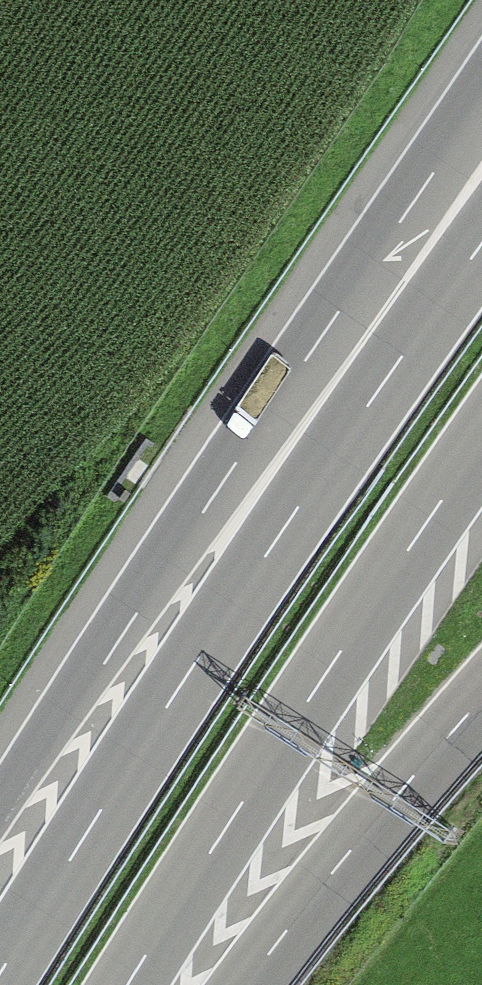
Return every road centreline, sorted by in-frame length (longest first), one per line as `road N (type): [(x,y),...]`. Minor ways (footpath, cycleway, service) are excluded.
road 1 (motorway): [(481,99),(79,705),(0,840)]
road 2 (motorway): [(481,241),(288,520),(0,970)]
road 3 (motorway): [(131,984),(481,444)]
road 4 (motorway): [(248,984),(481,699)]

